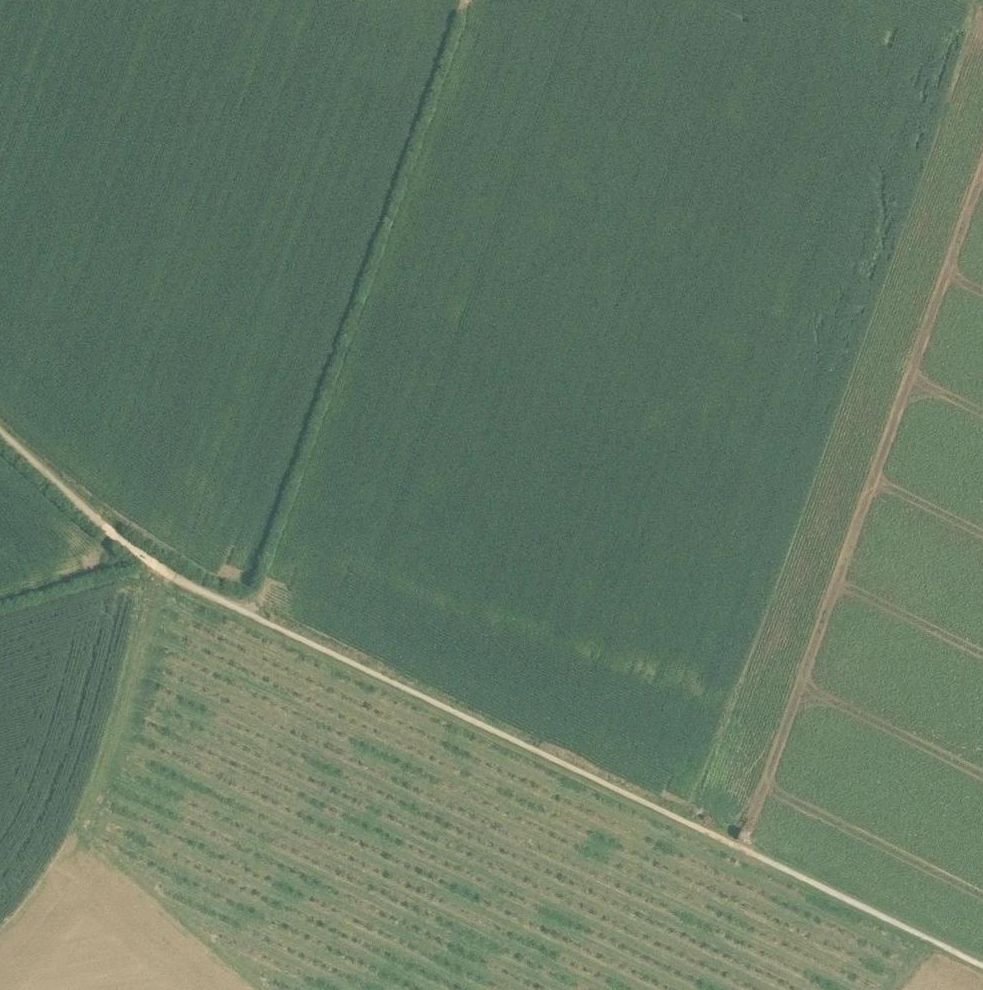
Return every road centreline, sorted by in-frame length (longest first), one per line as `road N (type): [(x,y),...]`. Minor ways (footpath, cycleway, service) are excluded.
road 1 (track): [(209,596),(138,556),(62,494),(0,426)]

